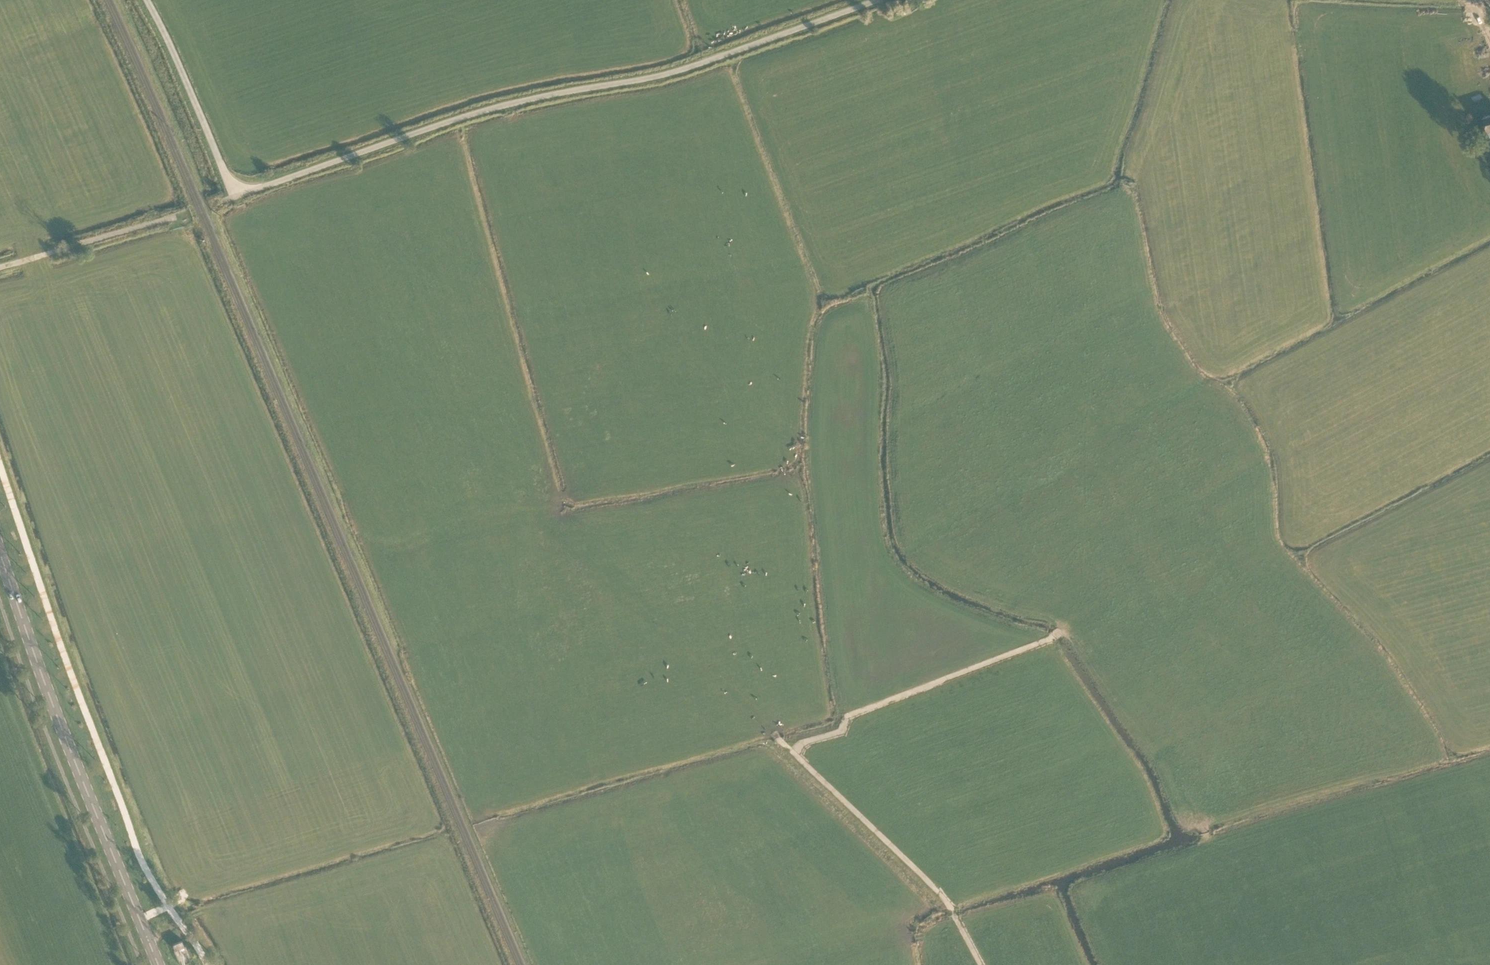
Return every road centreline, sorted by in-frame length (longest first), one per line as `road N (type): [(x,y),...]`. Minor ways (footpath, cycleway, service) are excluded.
road 1 (unclassified): [(147,0),(225,175),(258,187),(490,108),(669,73),(876,0)]
road 2 (primary): [(158,964),(0,549)]

